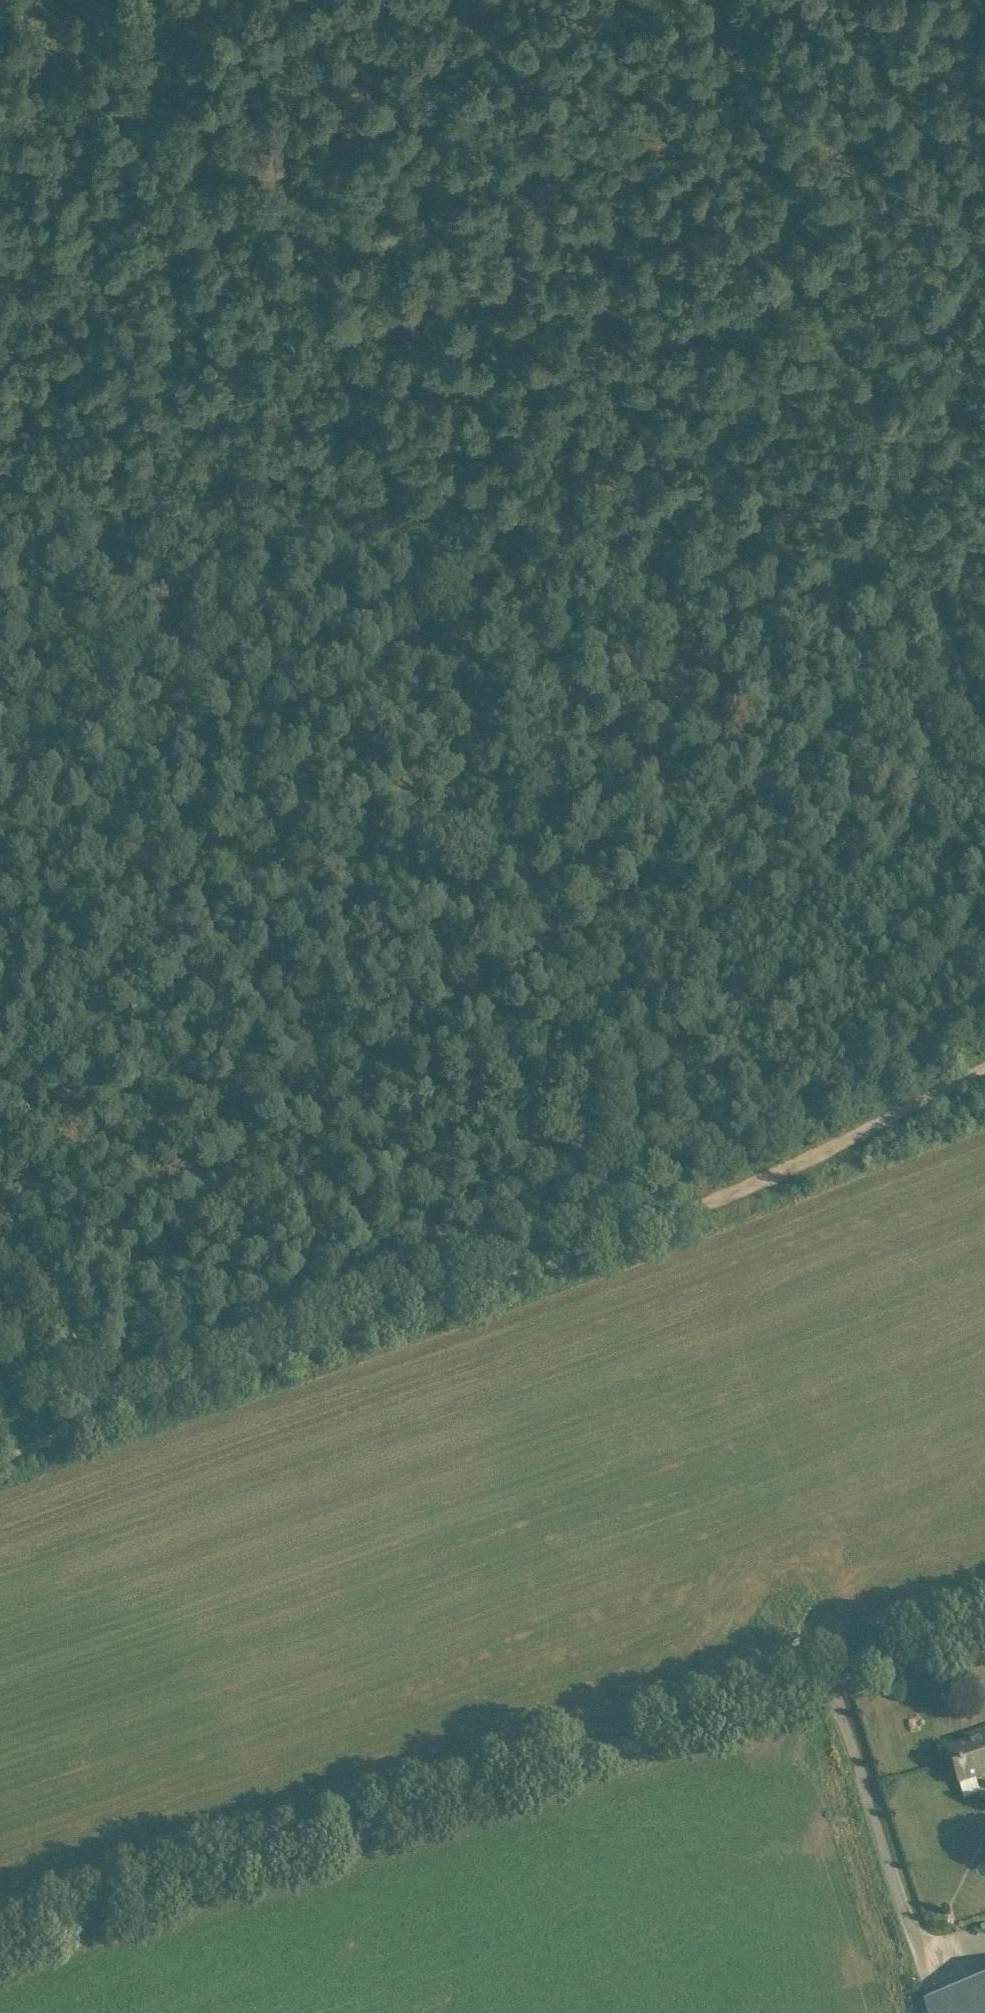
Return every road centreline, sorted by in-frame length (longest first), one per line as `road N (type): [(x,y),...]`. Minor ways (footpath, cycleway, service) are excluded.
road 1 (unclassified): [(0,1950),(984,1629)]
road 2 (track): [(984,1063),(767,1185),(674,1224),(130,1416)]
road 3 (track): [(117,1421),(0,1462)]

